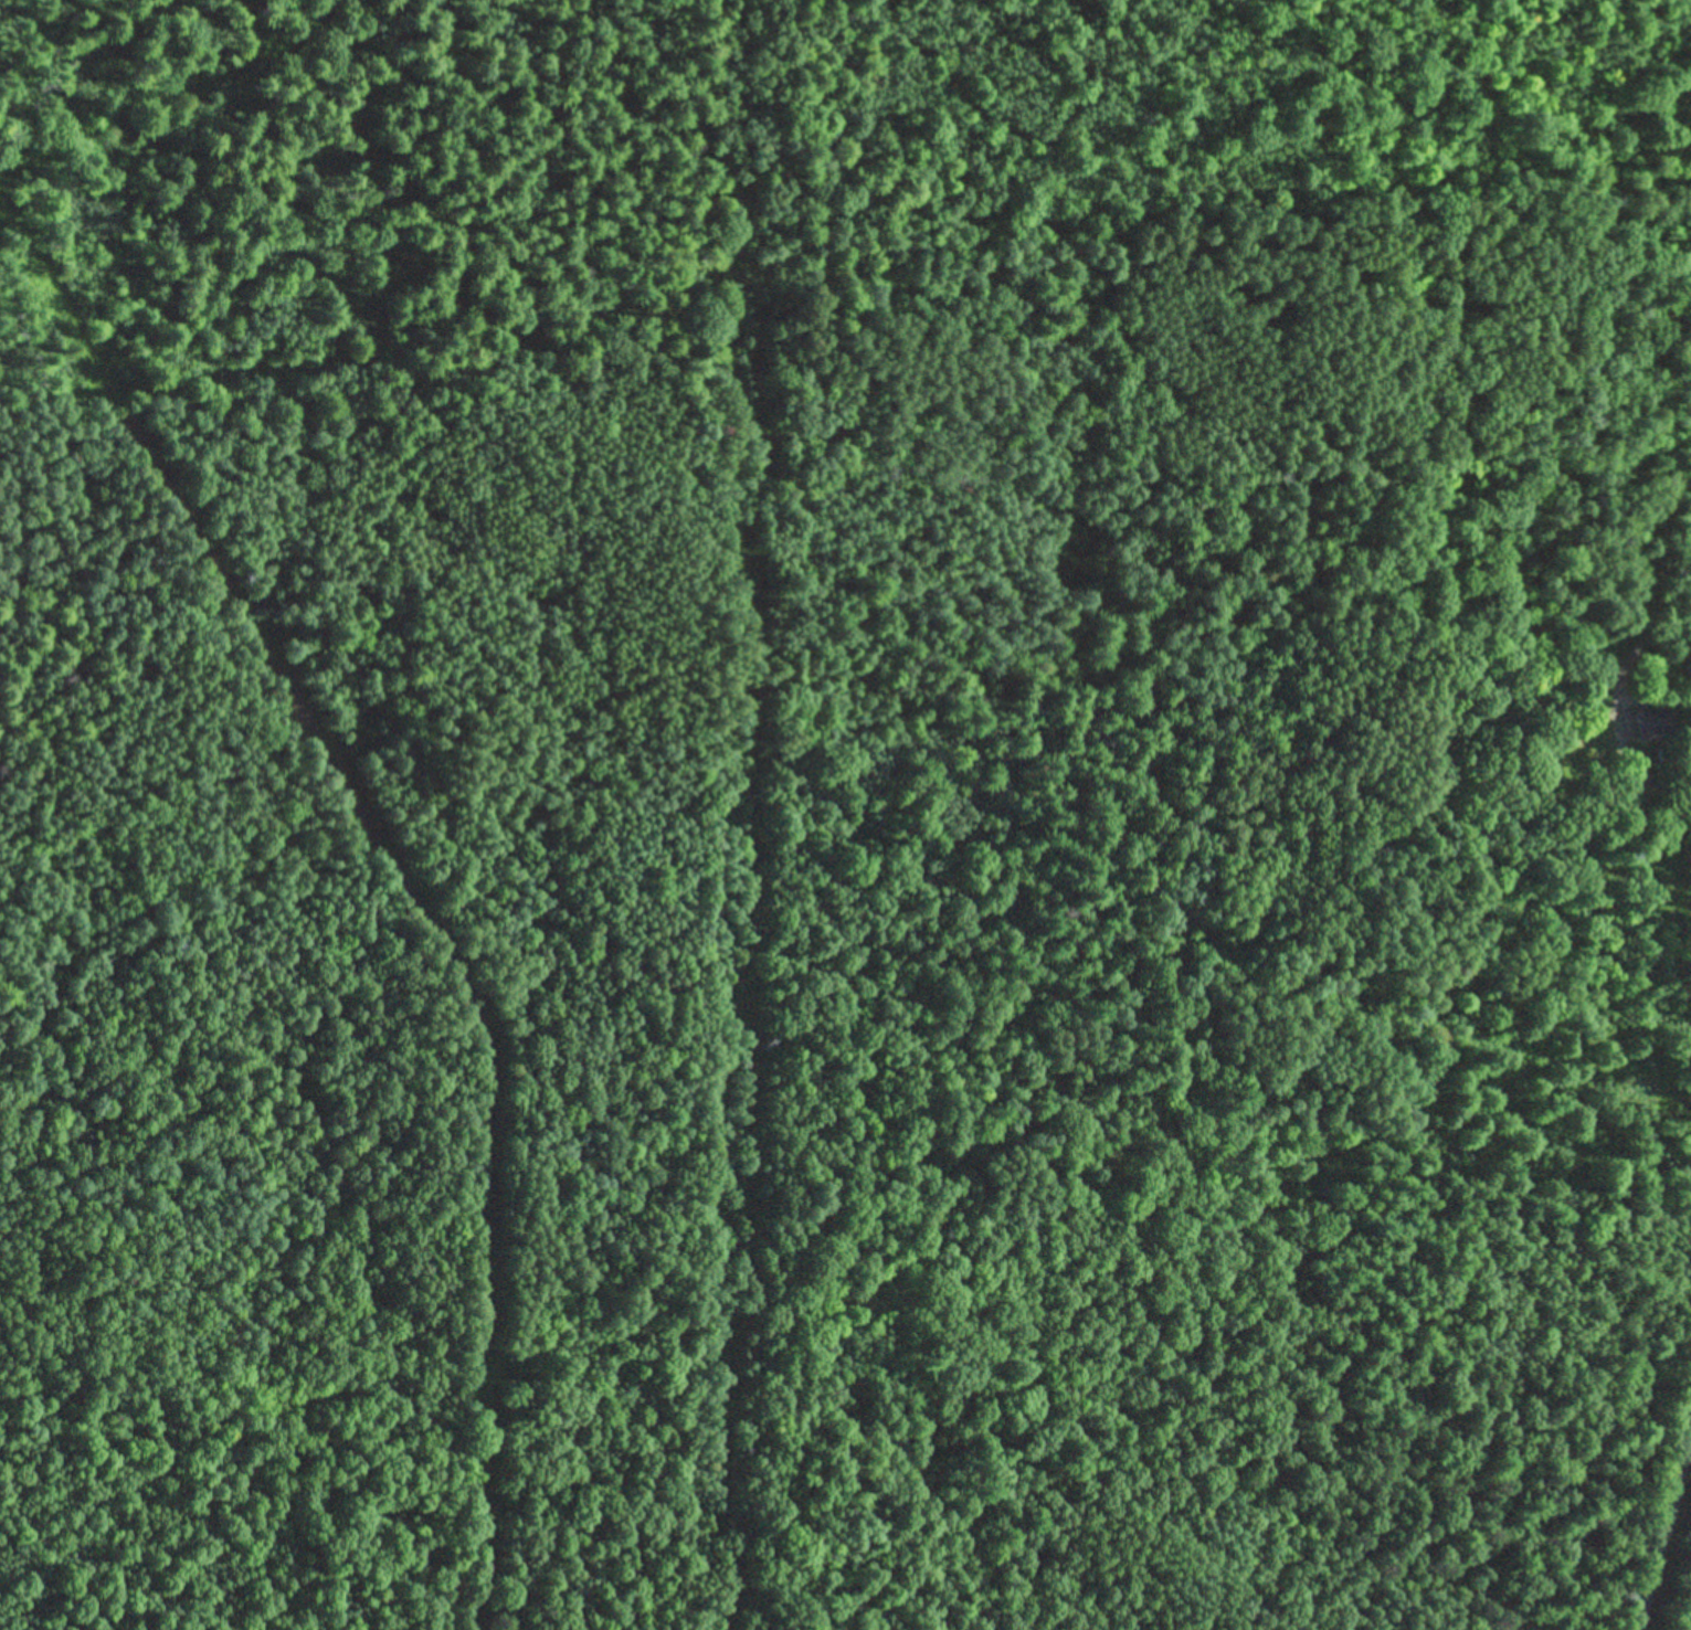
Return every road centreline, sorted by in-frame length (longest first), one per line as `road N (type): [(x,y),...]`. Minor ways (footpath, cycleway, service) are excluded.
road 1 (residential): [(1639,1629),(1690,1435)]

